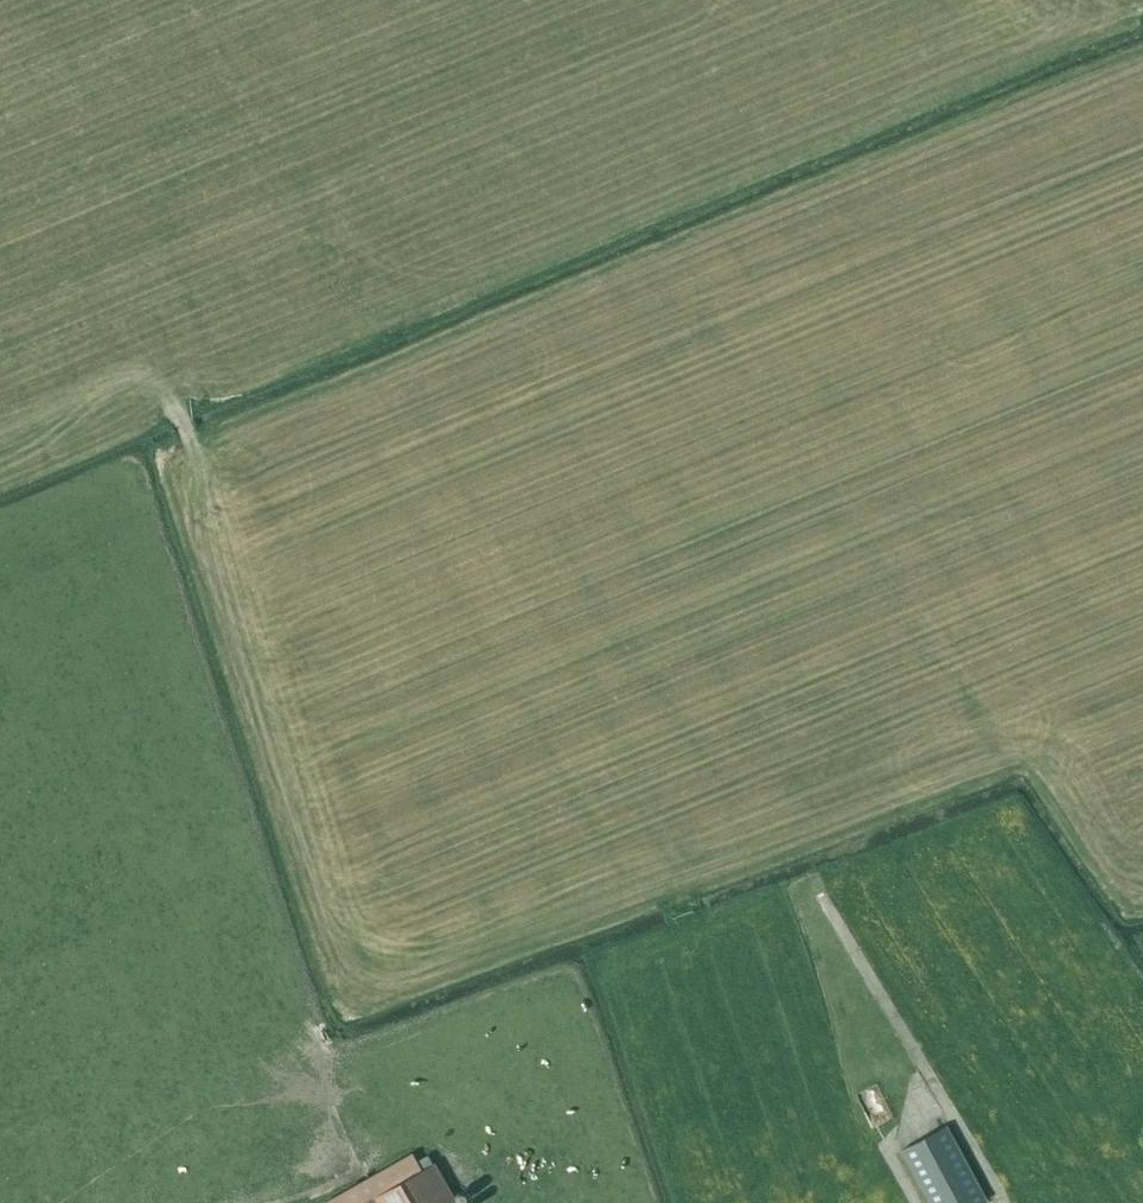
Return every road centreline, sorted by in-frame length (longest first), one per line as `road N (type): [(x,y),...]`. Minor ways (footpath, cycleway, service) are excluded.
road 1 (track): [(995,1202),(823,897)]

